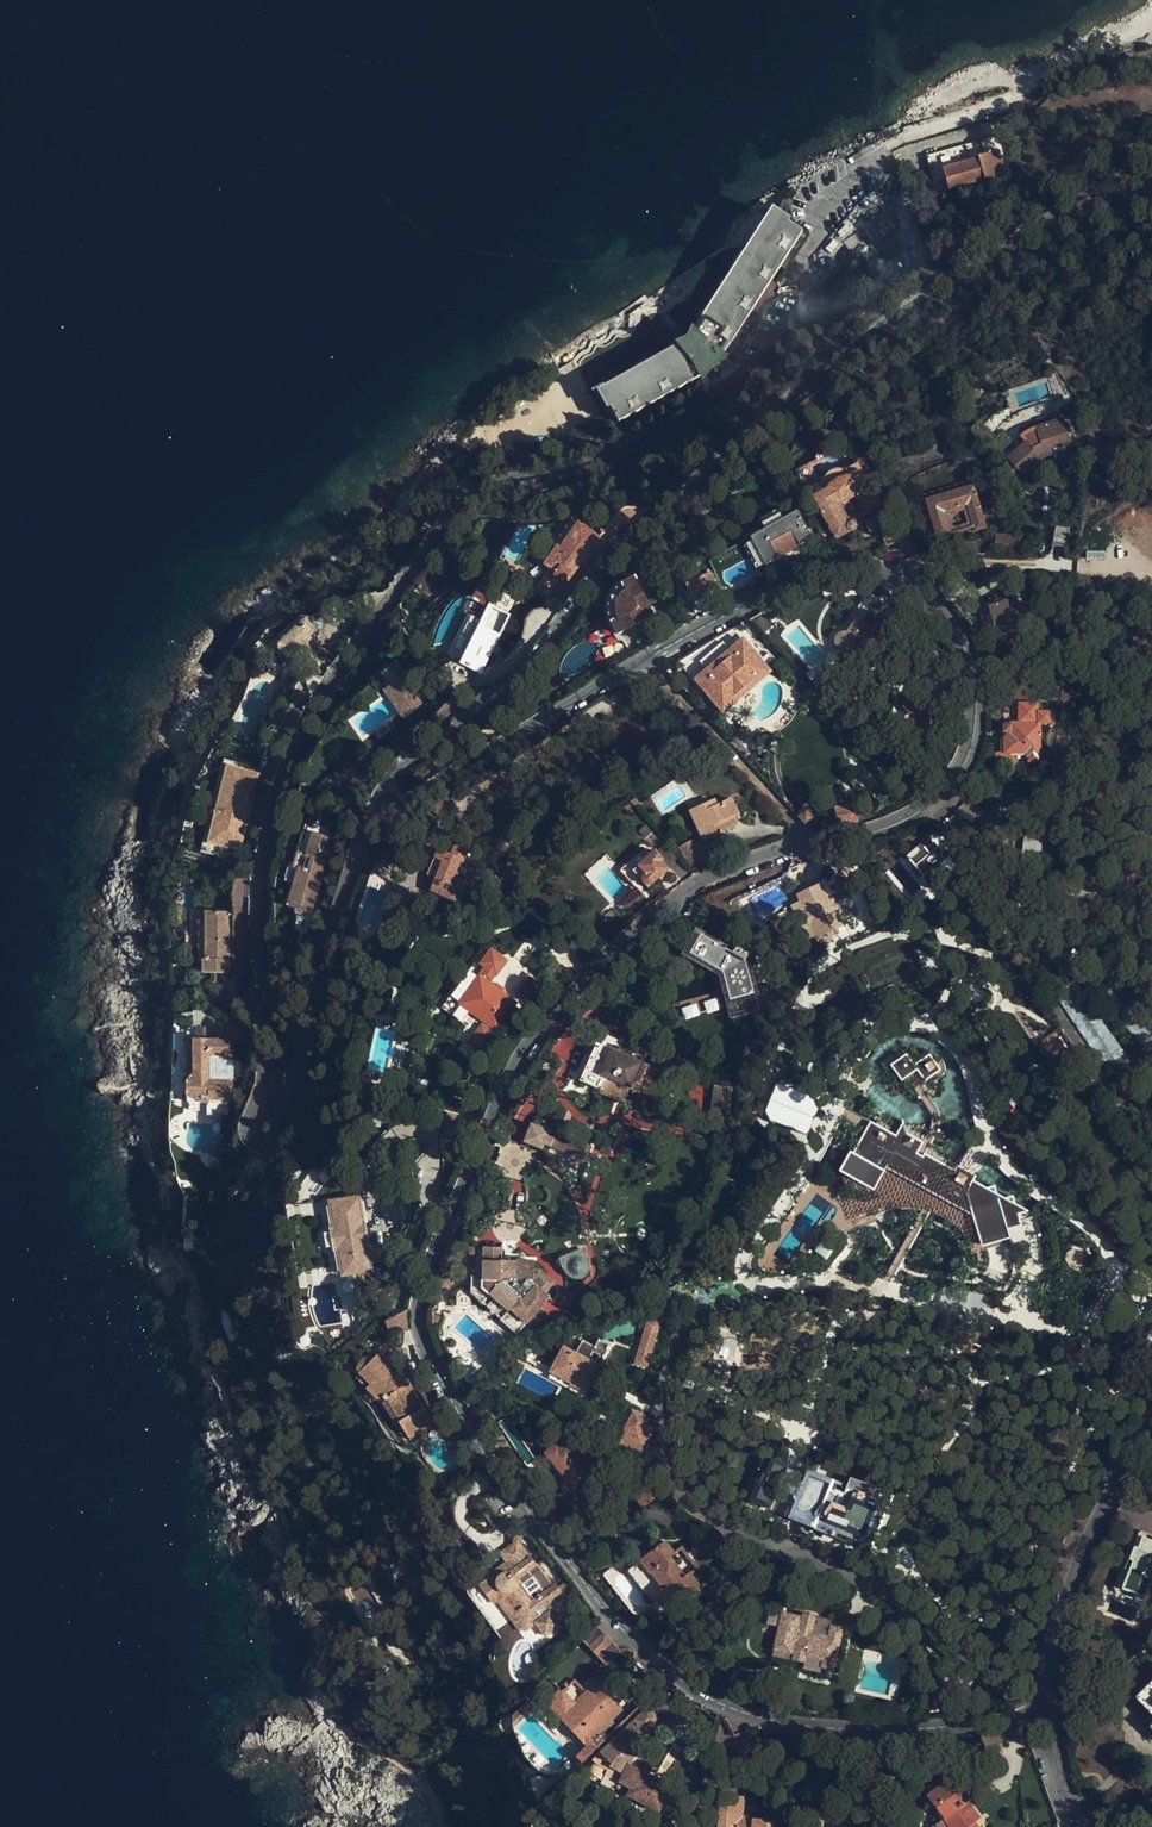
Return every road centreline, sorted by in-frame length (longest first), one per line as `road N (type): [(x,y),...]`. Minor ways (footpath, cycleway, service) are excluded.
road 1 (residential): [(383,794),(417,801),(647,658),(810,575),(859,568),(902,573),(950,622),(975,682),(975,723),(949,787),(918,814),(712,875),(571,994),(515,1068),(420,1311),(424,1343),(472,1435),(568,1565),(659,1668),(729,1709),(779,1723),(939,1729),(1042,1721)]
road 2 (residential): [(383,794),(336,912),(276,1132),(259,1142),(251,1126),(264,1083),(256,920),(268,843),(307,716),(336,671),(478,487),(537,479),(649,440),(713,400),(816,302)]
road 3 (residential): [(1151,193),(1051,216),(905,311),(757,426),(616,549),(503,689),(395,775),(383,794)]
road 4 (track): [(1151,26),(1077,56),(1006,106),(897,145),(874,181)]
road 5 (tertiary): [(1151,1421),(1131,1450),(1062,1607),(1042,1721)]
road 6 (track): [(902,573),(942,564),(1063,566)]

